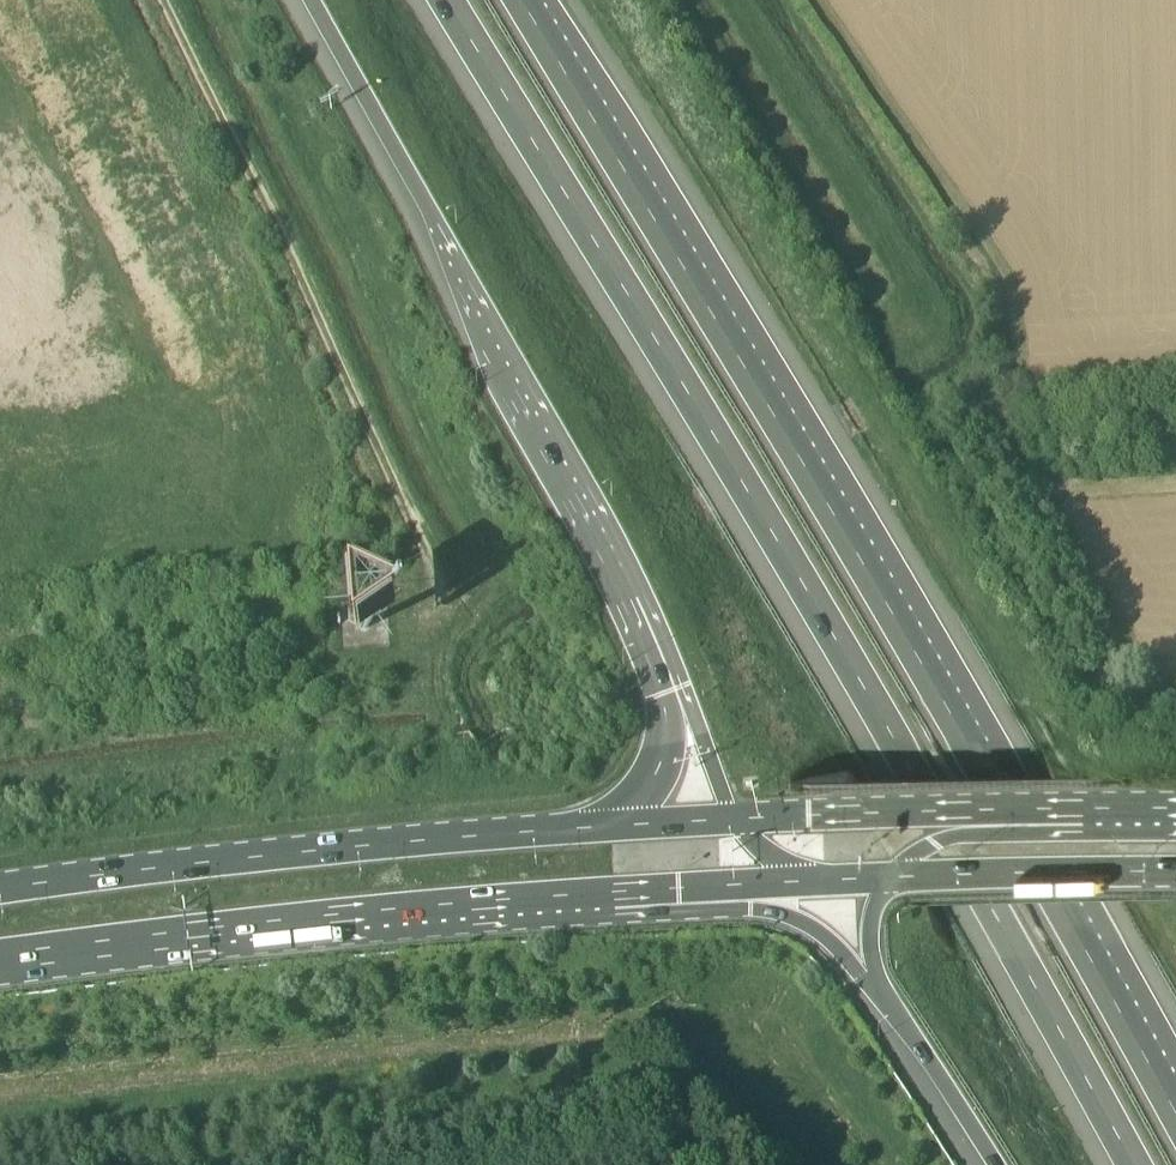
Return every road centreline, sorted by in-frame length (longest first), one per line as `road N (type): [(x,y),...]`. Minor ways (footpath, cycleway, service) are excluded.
road 1 (motorway): [(445,0),(765,515),(1134,1164)]
road 2 (motorway): [(1175,1110),(824,497),(521,0)]
road 3 (motorway): [(310,0),(678,689)]
road 4 (primary): [(0,959),(381,911),(752,884)]
road 5 (track): [(451,606),(303,287),(157,0)]
road 6 (primary): [(618,827),(0,890)]
road 7 (trunk): [(892,880),(1175,875)]
road 8 (primary): [(979,809),(735,819)]
road 9 (motorway): [(881,996),(987,1164)]
road 10 (trunk): [(1175,809),(979,809)]
road 11 (motorway): [(752,884),(843,952),(881,996)]
road 12 (motorway): [(678,689),(661,770),(618,827)]
road 13 (motorway): [(678,689),(735,819)]
road 14 (motorway): [(892,880),(870,933),(881,996)]

